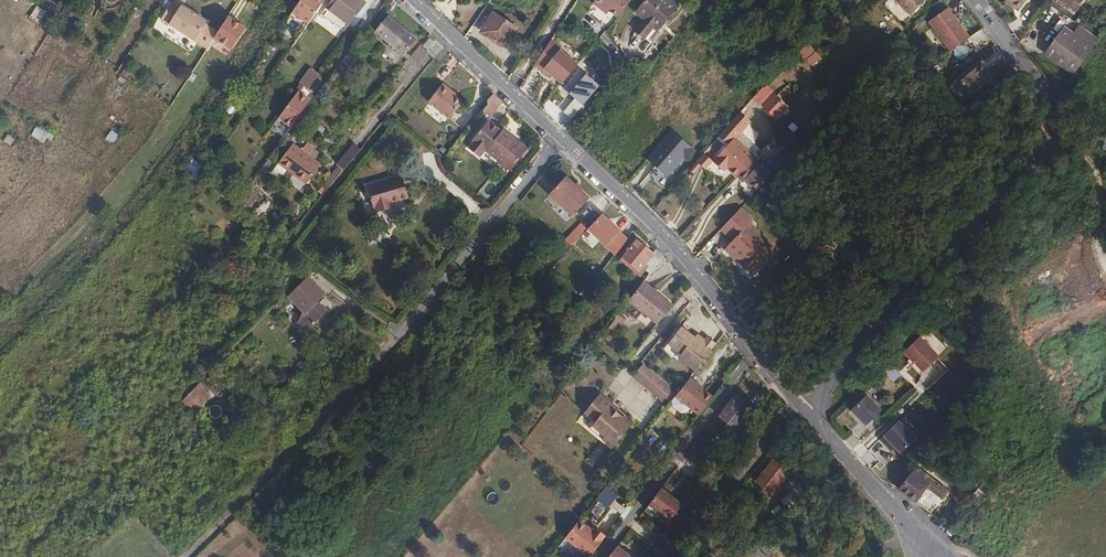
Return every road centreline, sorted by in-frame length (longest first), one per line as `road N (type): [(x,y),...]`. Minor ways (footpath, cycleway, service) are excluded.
road 1 (residential): [(411,0),(644,219),(807,411)]
road 2 (tertiary): [(807,411),(869,328),(1055,129),(1044,96),(977,0)]
road 3 (track): [(184,556),(396,335)]
road 4 (track): [(756,348),(599,556)]
road 5 (tertiary): [(807,411),(922,538)]

